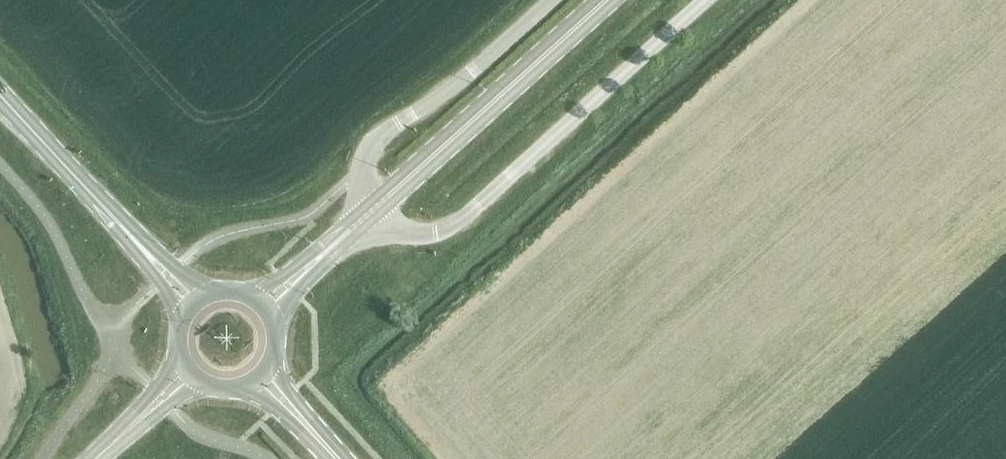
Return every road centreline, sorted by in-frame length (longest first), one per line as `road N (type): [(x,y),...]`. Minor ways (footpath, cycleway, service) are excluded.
road 1 (unclassified): [(369,213),(396,233),(444,230),(705,0)]
road 2 (secondary): [(369,213),(608,0)]
road 3 (unclassified): [(369,213),(359,182),(371,144),(456,85),(551,0)]
road 4 (secondary): [(193,305),(0,96)]
road 5 (secondary): [(263,307),(369,213)]
road 6 (secondary): [(96,458),(189,374)]

